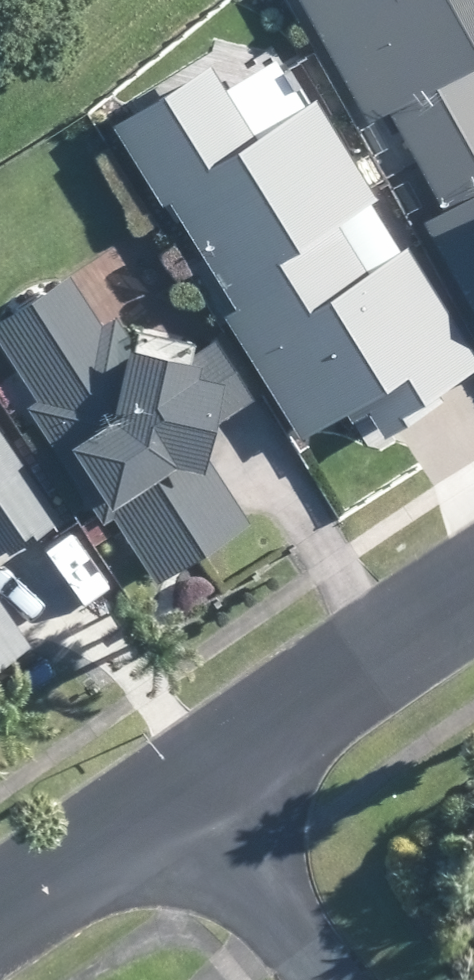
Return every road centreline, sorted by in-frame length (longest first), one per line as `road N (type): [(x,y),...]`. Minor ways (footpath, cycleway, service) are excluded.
road 1 (residential): [(185,797),(473,601)]
road 2 (residential): [(185,797),(332,979)]
road 3 (residential): [(0,921),(185,797)]

